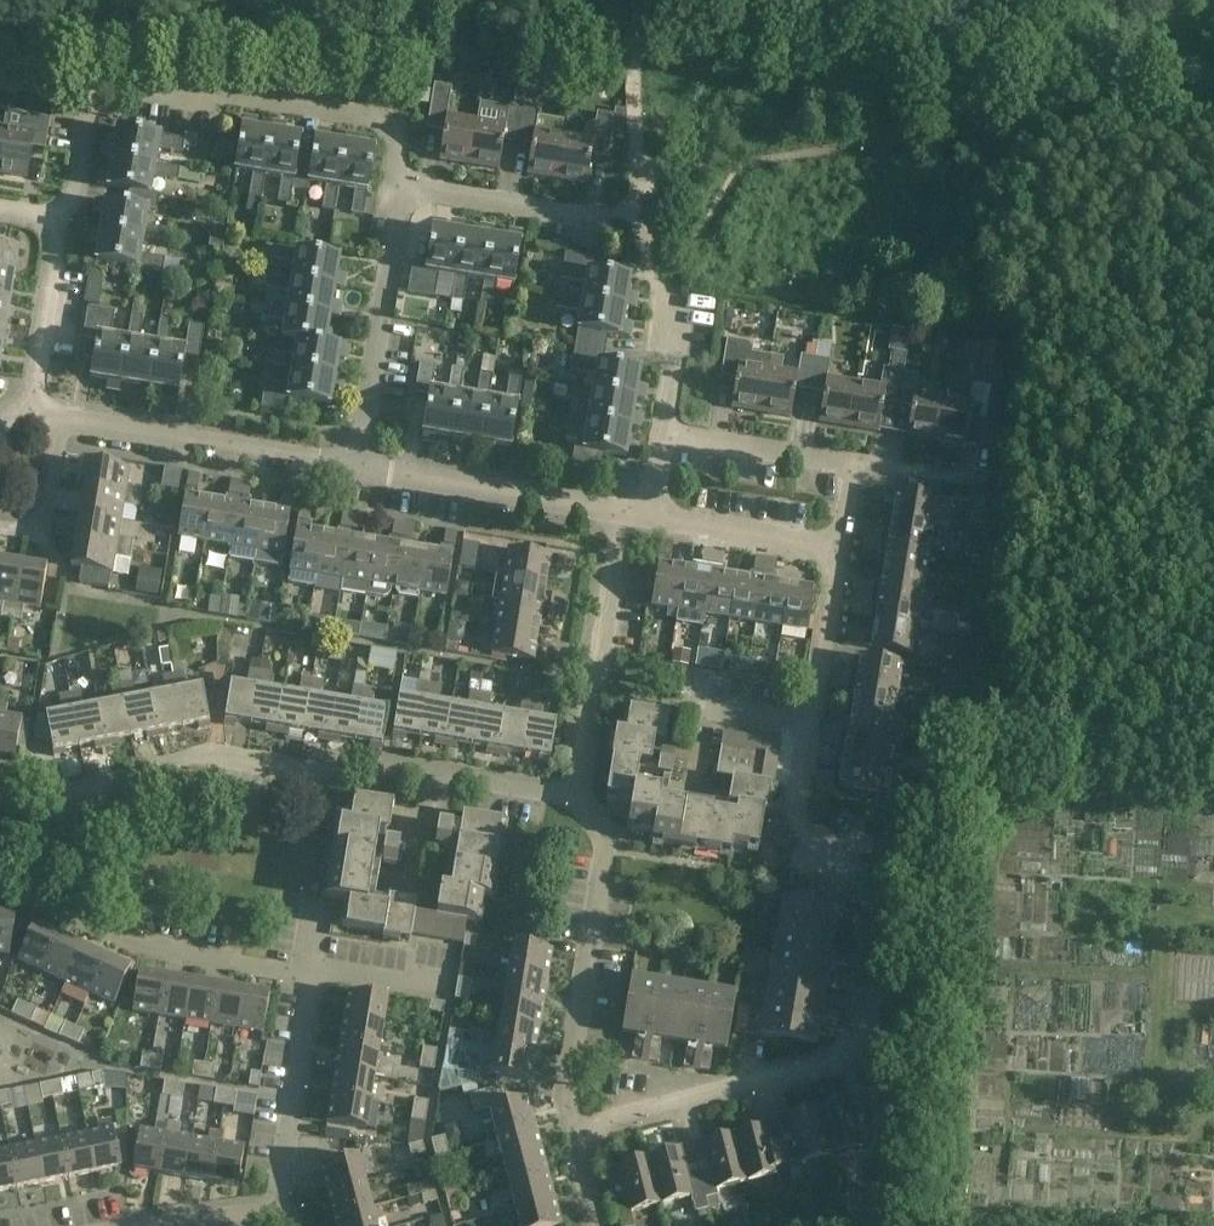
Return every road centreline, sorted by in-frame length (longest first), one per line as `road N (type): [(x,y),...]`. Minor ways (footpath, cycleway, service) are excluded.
road 1 (residential): [(576,1130),(836,1071),(870,1026),(881,910),(809,820),(801,788),(846,545)]
road 2 (residential): [(0,780),(57,789),(215,753),(320,770),(382,759),(581,792)]
road 3 (residential): [(60,217),(94,91),(117,83),(379,121),(398,140),(403,186)]
road 4 (residential): [(663,426),(675,320),(639,225),(403,186)]
road 5 (residential): [(576,1130),(568,1092),(606,852),(605,833),(581,792)]
road 6 (residential): [(0,897),(137,945),(302,976)]
road 7 (residential): [(359,463),(64,414)]
road 8 (residential): [(581,792),(627,510)]
road 9 (residential): [(403,186),(359,463)]
road 10 (residential): [(627,510),(359,463)]
road 11 (residential): [(279,1212),(315,978)]
road 12 (residential): [(860,463),(663,426)]
road 13 (residential): [(846,545),(649,513)]
road 14 (residential): [(31,408),(60,217)]
road 15 (residential): [(0,521),(45,527),(64,414)]
road 16 (residential): [(315,978),(335,970),(452,990)]
road 17 (residential): [(154,1225),(279,1212)]

